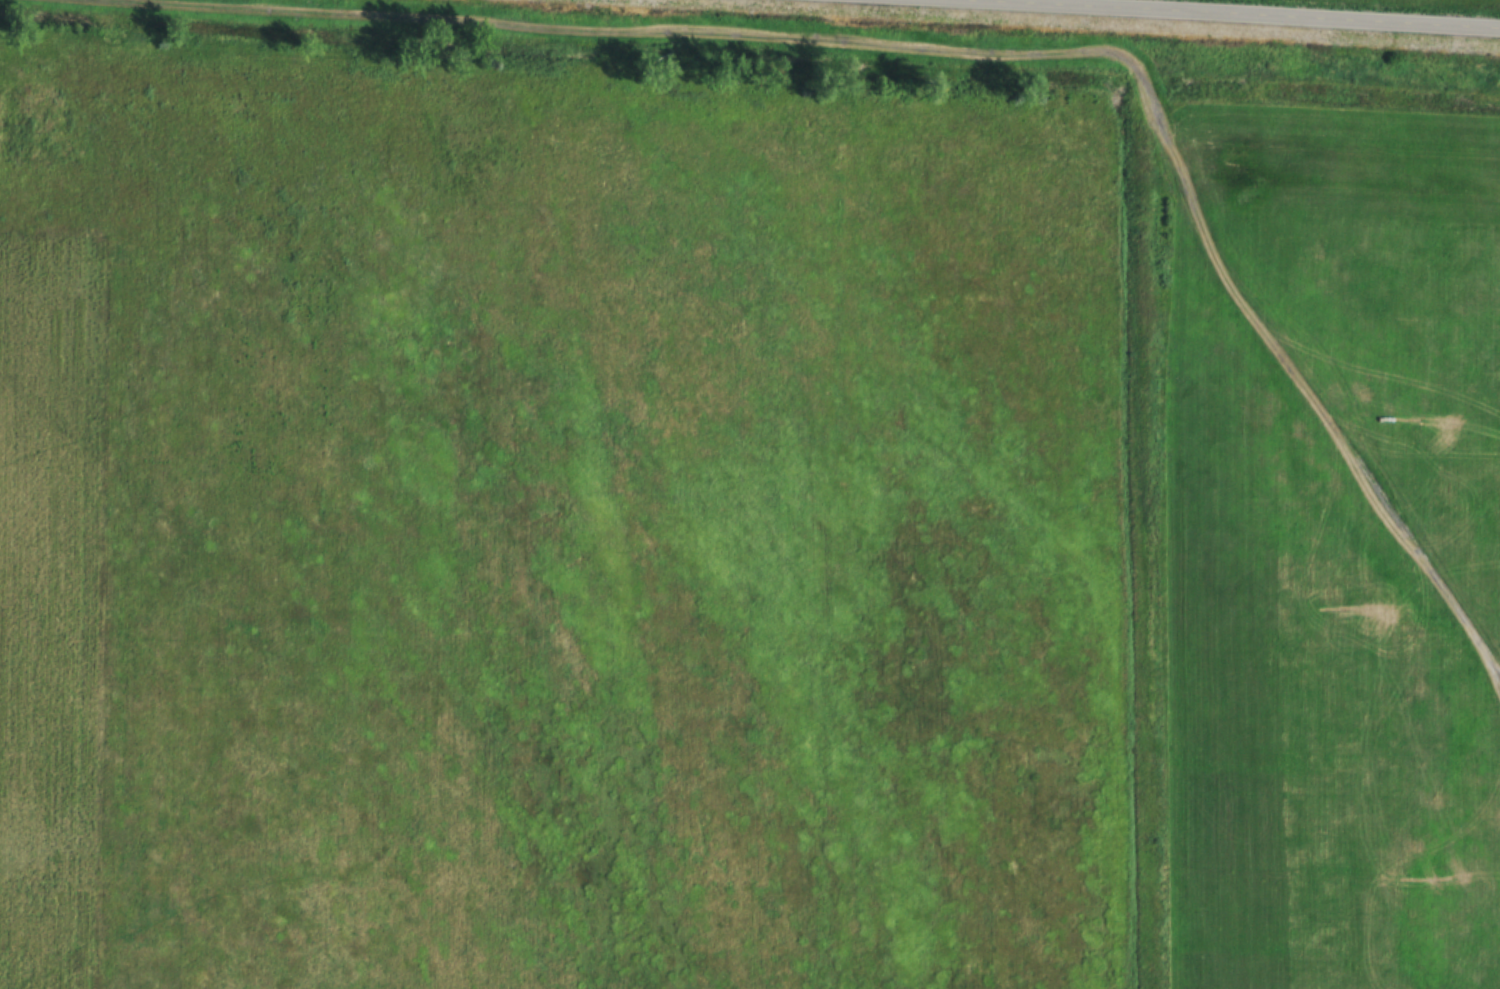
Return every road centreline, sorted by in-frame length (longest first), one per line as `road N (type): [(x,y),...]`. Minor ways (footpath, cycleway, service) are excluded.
road 1 (residential): [(1499,29),(970,0)]

